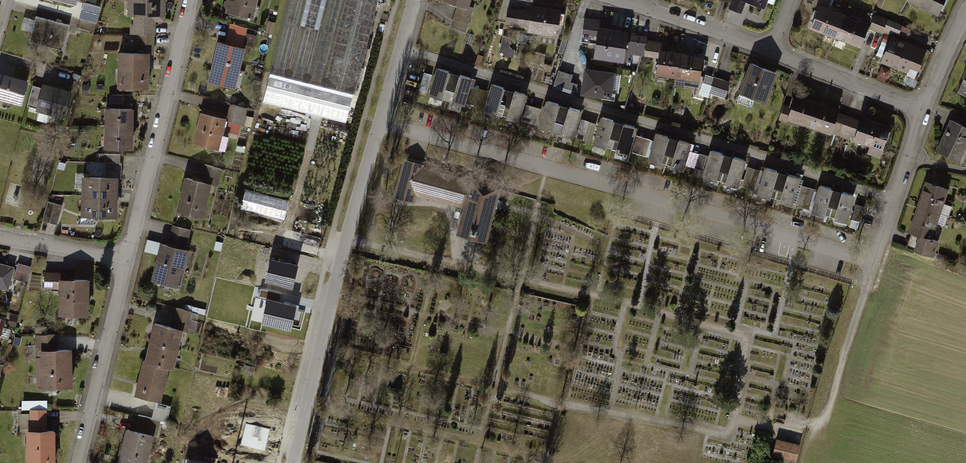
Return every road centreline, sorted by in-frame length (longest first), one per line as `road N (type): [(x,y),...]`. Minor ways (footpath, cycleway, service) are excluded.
road 1 (residential): [(374,121),(872,264)]
road 2 (residential): [(289,462),(374,121)]
road 3 (residential): [(191,0),(126,261)]
road 4 (residential): [(126,261),(78,462)]
road 5 (residential): [(608,0),(772,49)]
road 6 (residential): [(772,49),(919,115)]
road 7 (track): [(865,287),(823,412),(805,435)]
road 8 (residential): [(872,264),(919,115)]
road 9 (residential): [(0,239),(126,261)]
road 10 (residential): [(374,121),(410,0)]

